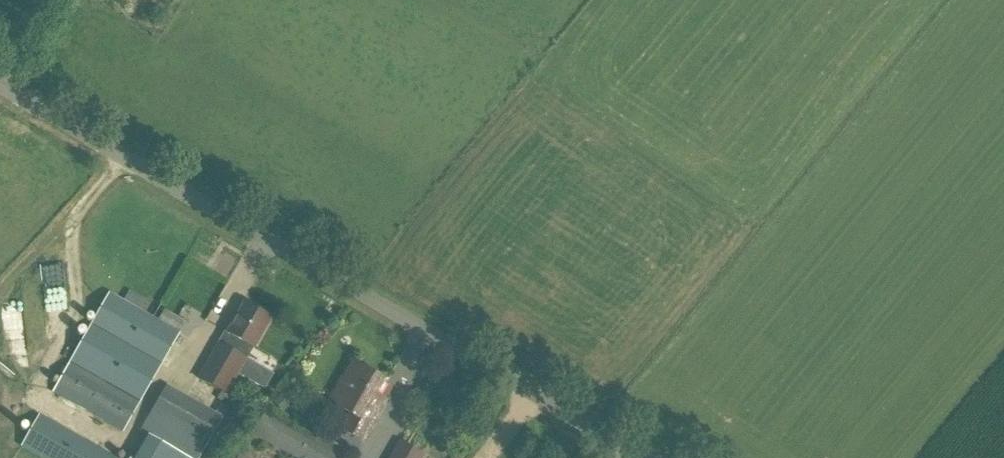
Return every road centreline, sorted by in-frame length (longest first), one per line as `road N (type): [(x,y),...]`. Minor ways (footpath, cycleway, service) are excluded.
road 1 (unclassified): [(666,457),(0,74)]

